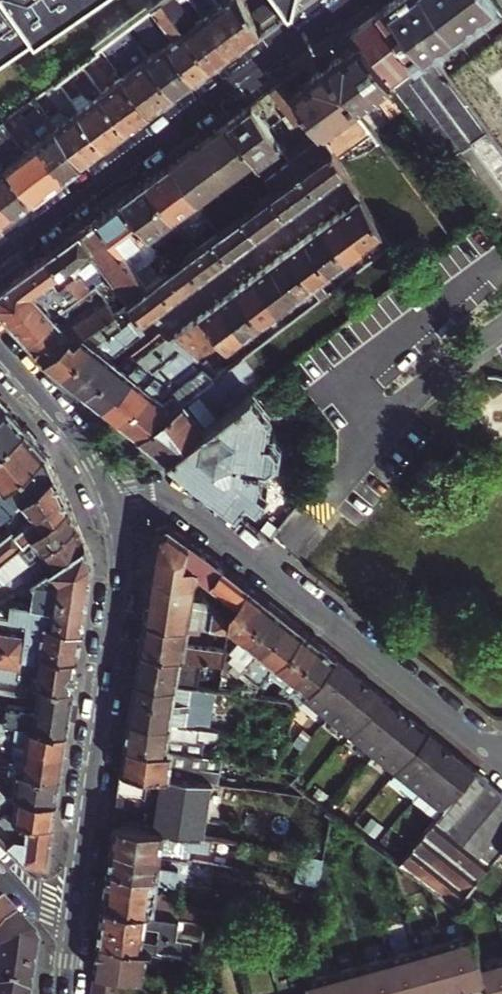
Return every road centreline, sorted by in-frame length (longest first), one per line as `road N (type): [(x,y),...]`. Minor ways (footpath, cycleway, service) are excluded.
road 1 (residential): [(111,494),(145,490),(172,498),(501,760)]
road 2 (residential): [(111,494),(125,563),(69,941)]
road 3 (residential): [(348,0),(0,258)]
road 4 (residential): [(0,347),(80,439),(111,494)]

